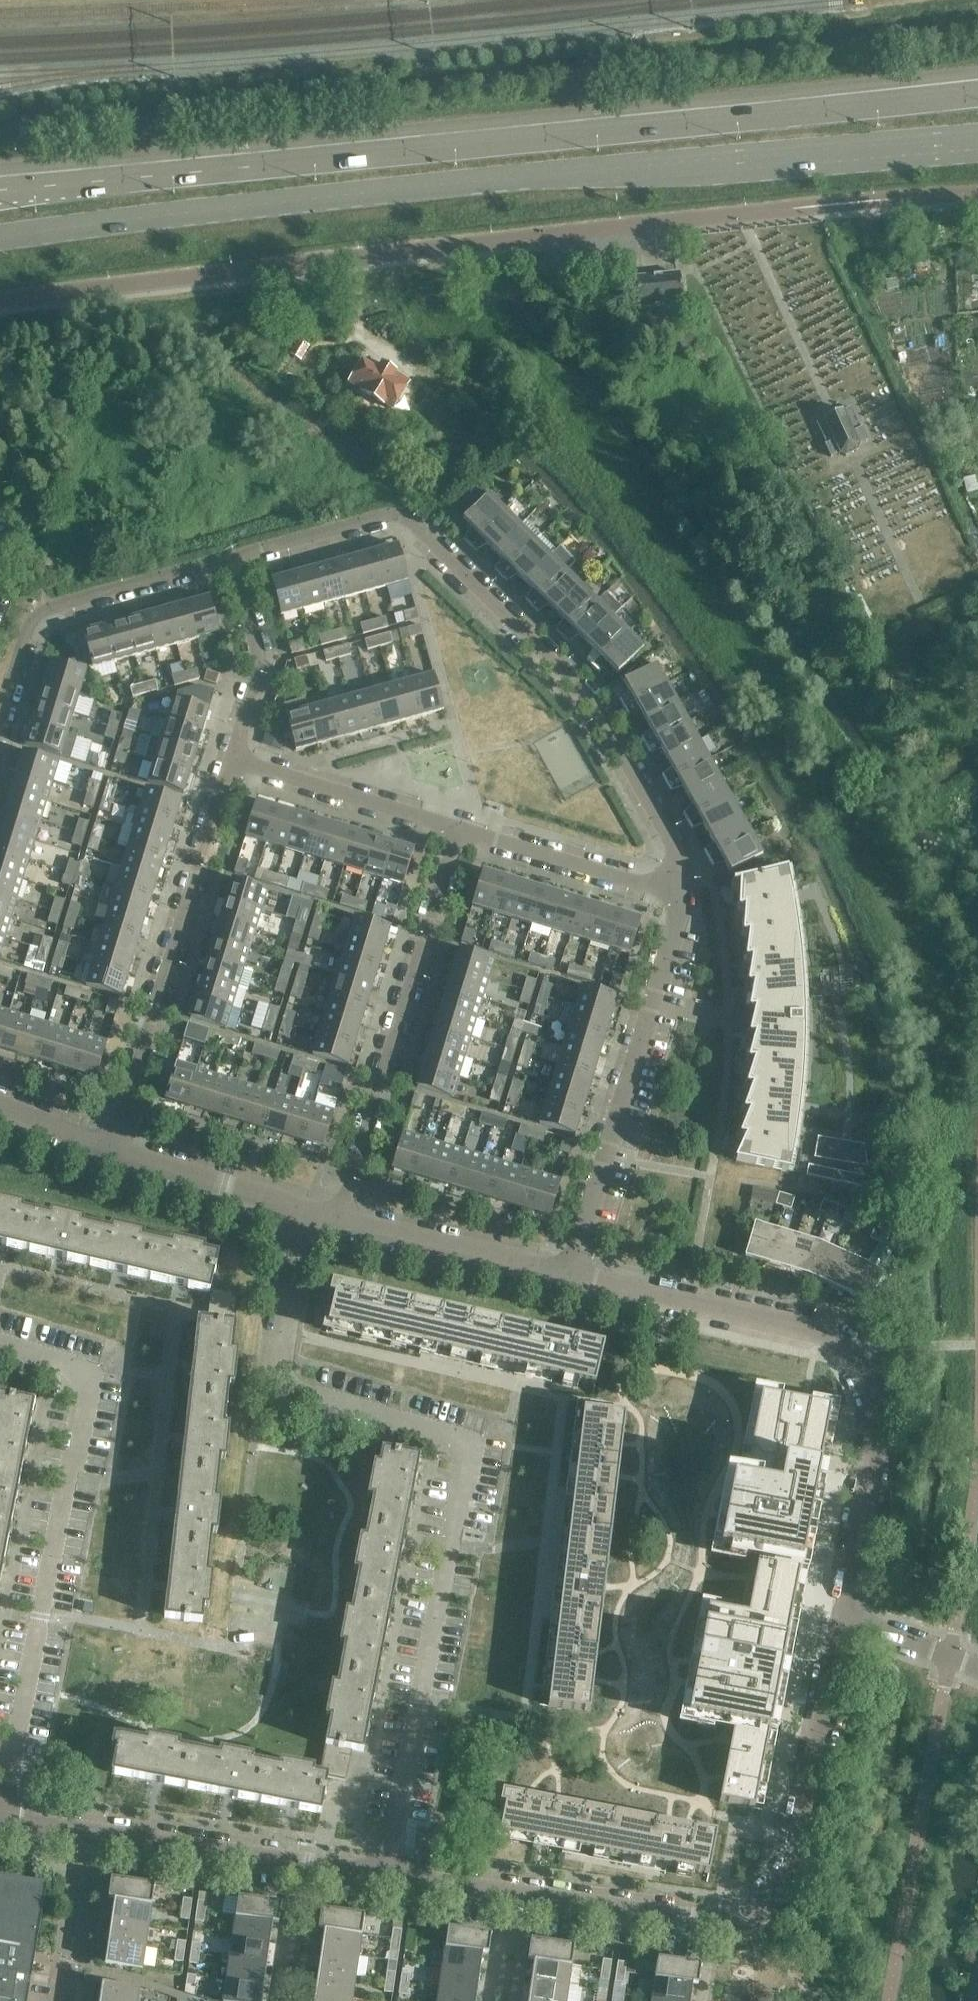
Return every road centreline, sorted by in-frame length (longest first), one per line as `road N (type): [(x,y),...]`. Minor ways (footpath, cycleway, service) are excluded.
road 1 (secondary): [(977,85),(0,189)]
road 2 (secondary): [(0,237),(496,178),(977,140)]
road 3 (residential): [(382,1875),(470,1434),(318,1388),(288,1370),(303,1205)]
road 4 (unclassified): [(0,303),(779,207)]
road 5 (residential): [(845,1615),(799,1860),(778,1894),(746,1917),(718,1923),(613,1913),(382,1875)]
road 6 (residential): [(845,1615),(878,1440),(879,1398),(860,1354),(830,1333),(571,1274)]
road 7 (residential): [(0,1817),(89,1372),(0,1343)]
road 8 (residential): [(685,900),(685,876),(626,737),(586,678),(403,517)]
road 9 (residential): [(114,1150),(234,757)]
road 10 (residential): [(342,1219),(462,833)]
road 11 (residential): [(571,1274),(685,900)]
road 12 (residential): [(382,1875),(0,1817)]
road 13 (residential): [(0,717),(26,627),(37,616),(232,558)]
road 14 (residential): [(462,833),(234,757)]
road 15 (residential): [(571,1274),(342,1219)]
road 16 (residential): [(685,900),(462,833)]
road 17 (residential): [(234,757),(258,662),(232,558)]
road 18 (residential): [(303,1205),(114,1150)]
road 19 (residential): [(232,558),(390,514),(403,517)]
road 20 (residential): [(977,1666),(845,1615)]
road 21 (residential): [(114,1150),(0,1102)]

